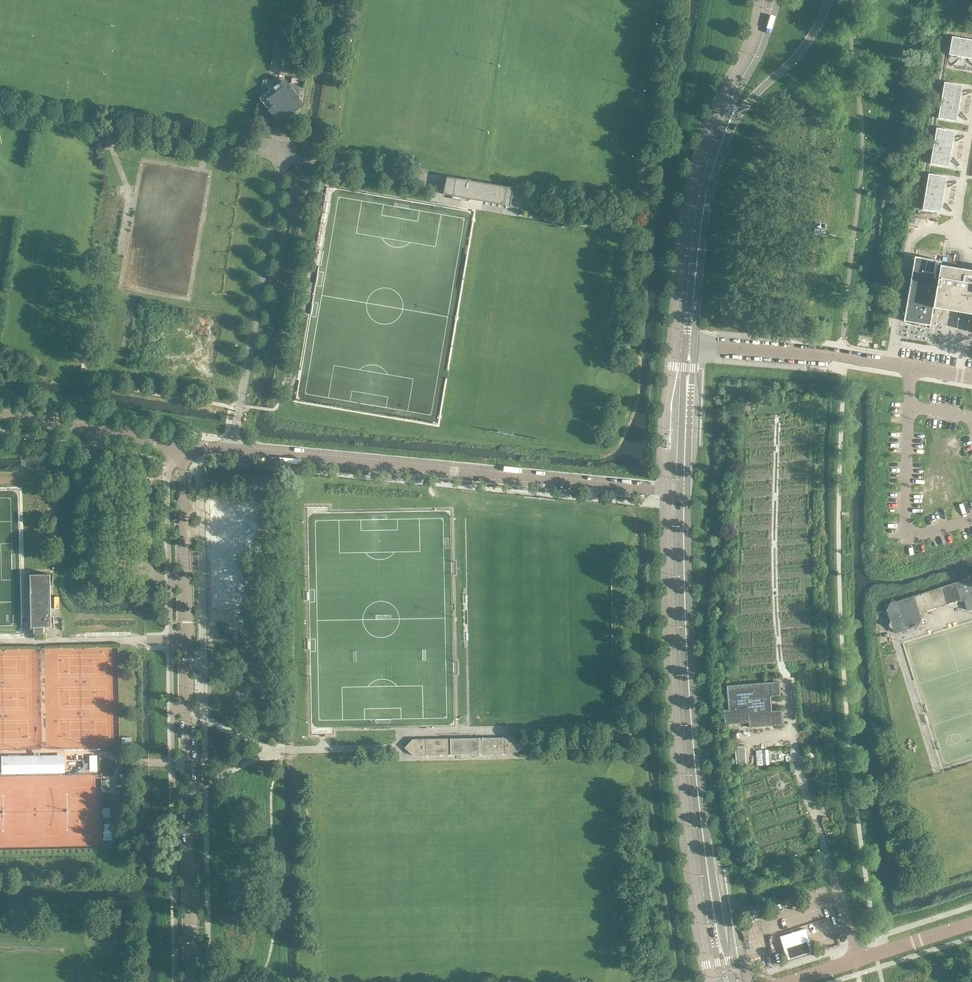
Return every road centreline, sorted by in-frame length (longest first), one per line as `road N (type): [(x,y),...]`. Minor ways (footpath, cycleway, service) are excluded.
road 1 (unclassified): [(193,981),(182,444)]
road 2 (unclassified): [(182,444),(683,493)]
road 3 (tertiary): [(726,981),(694,755),(683,493)]
road 4 (unclassified): [(690,343),(841,355),(971,380)]
road 5 (tertiary): [(690,343),(699,239),(727,125)]
road 6 (unclassified): [(787,981),(971,923)]
road 7 (unclassified): [(0,415),(182,444)]
road 8 (tertiary): [(727,125),(819,27),(827,0)]
road 9 (tertiary): [(683,493),(690,343)]
road 10 (tertiary): [(776,0),(727,125)]

